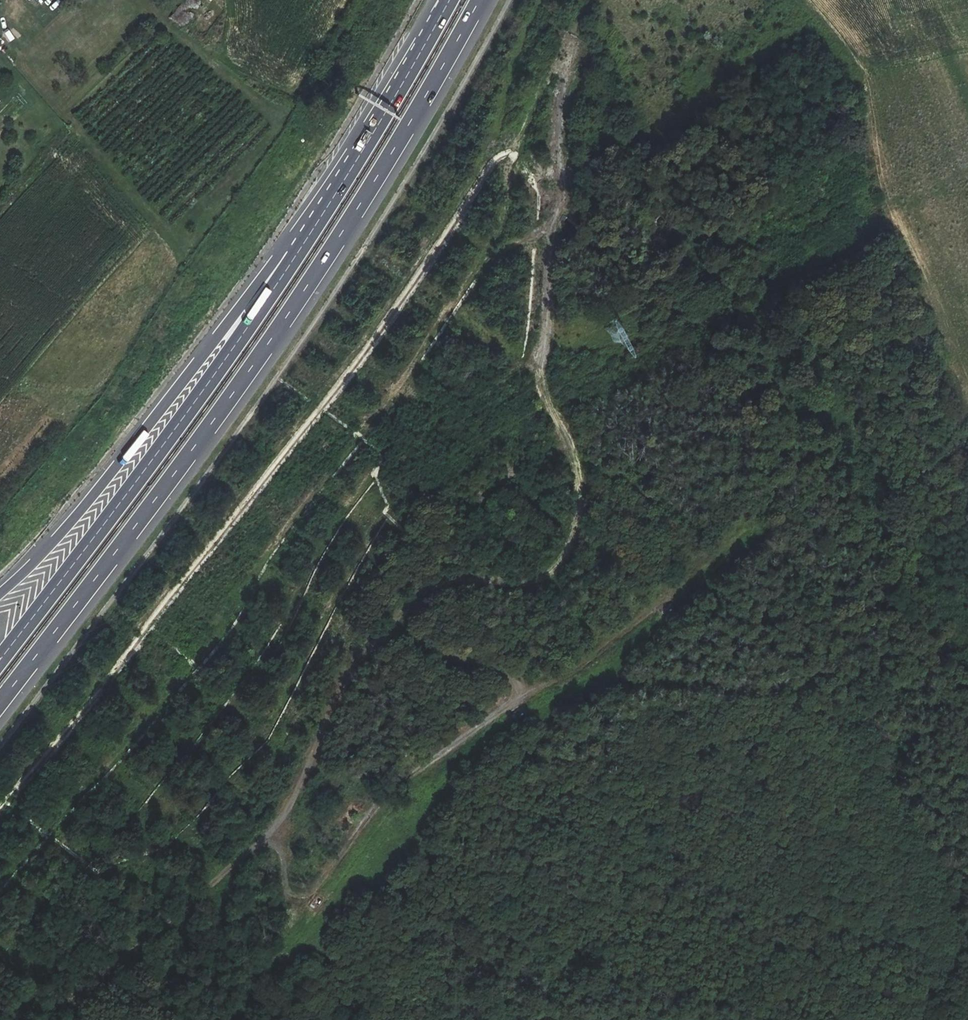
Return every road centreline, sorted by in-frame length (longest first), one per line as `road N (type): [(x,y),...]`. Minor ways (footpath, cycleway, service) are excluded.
road 1 (track): [(66,1005),(271,835),(341,690),(422,592),(461,576),(516,583),(562,560),(579,493),(540,368),(561,188),(557,132),(574,36)]
road 2 (motorway): [(0,704),(297,303),(480,0)]
road 3 (motorway): [(295,258),(0,659)]
road 4 (track): [(792,0),(852,68),(870,203),(878,229),(907,263),(967,423)]
road 5 (motorway): [(295,258),(268,271),(65,528),(0,593)]
road 6 (track): [(725,540),(615,640),(551,684),(527,687),(391,628)]
road 7 (track): [(527,687),(387,794),(265,961)]
road 8 (motorway): [(449,0),(295,258)]
road 9 (track): [(24,1019),(66,1005),(152,1019)]

